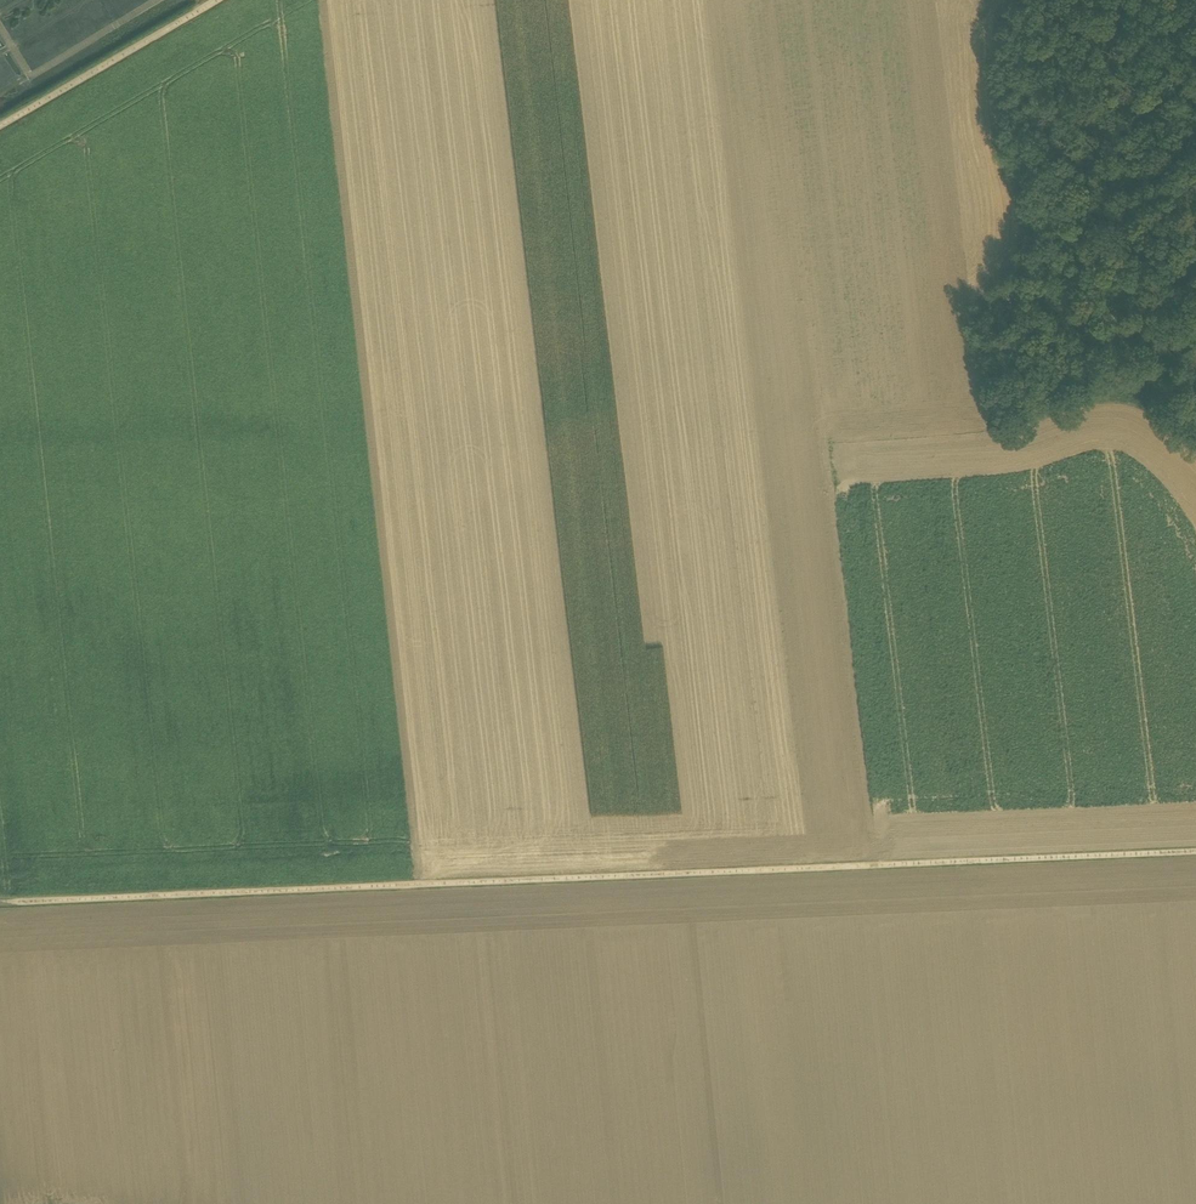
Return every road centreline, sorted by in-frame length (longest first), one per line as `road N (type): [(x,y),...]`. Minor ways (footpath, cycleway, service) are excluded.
road 1 (track): [(0,914),(1195,858)]
road 2 (track): [(0,134),(225,0)]

